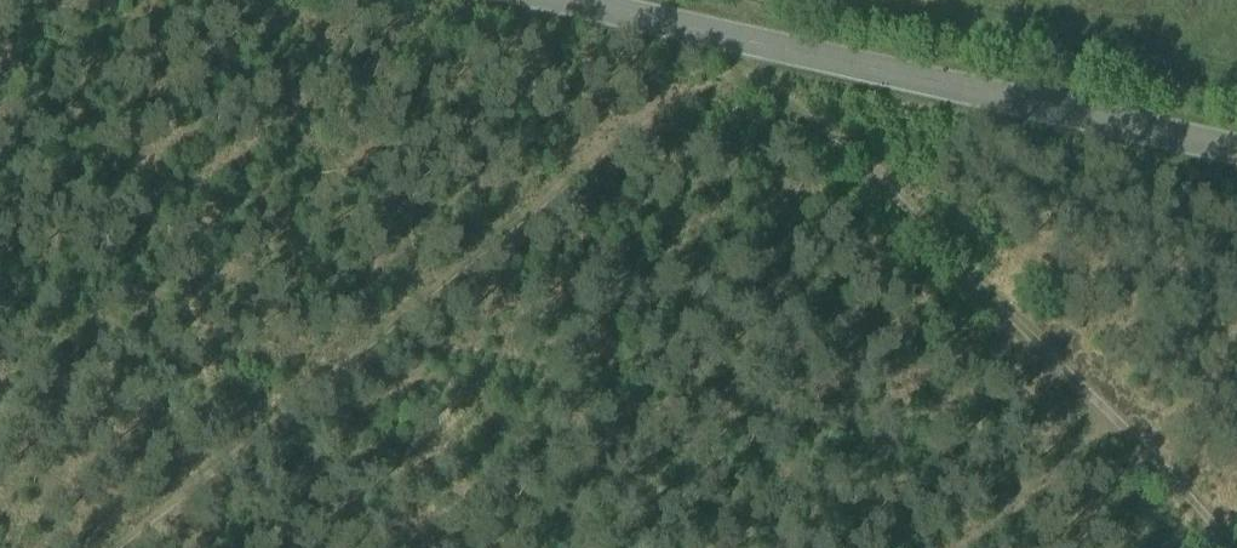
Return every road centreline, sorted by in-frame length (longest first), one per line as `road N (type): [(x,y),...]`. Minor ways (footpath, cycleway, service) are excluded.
road 1 (track): [(118,547),(752,43)]
road 2 (unclassified): [(555,0),(1236,151)]
road 3 (track): [(1236,542),(752,43)]
road 4 (track): [(1109,413),(945,547)]

